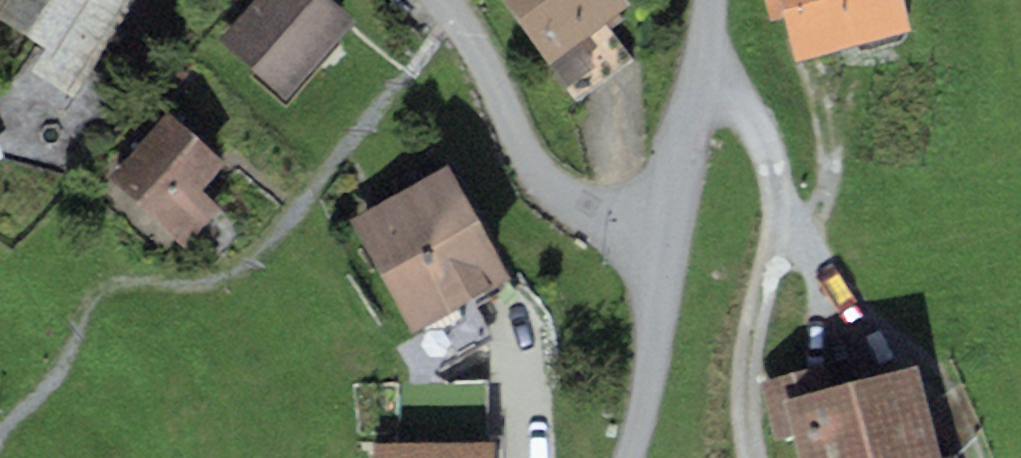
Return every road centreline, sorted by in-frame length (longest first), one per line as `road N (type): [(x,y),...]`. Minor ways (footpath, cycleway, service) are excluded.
road 1 (residential): [(670,240),(589,209),(537,176),(475,46),(437,0)]
road 2 (unclassified): [(670,240),(706,0)]
road 3 (unclassified): [(627,457),(670,240)]

